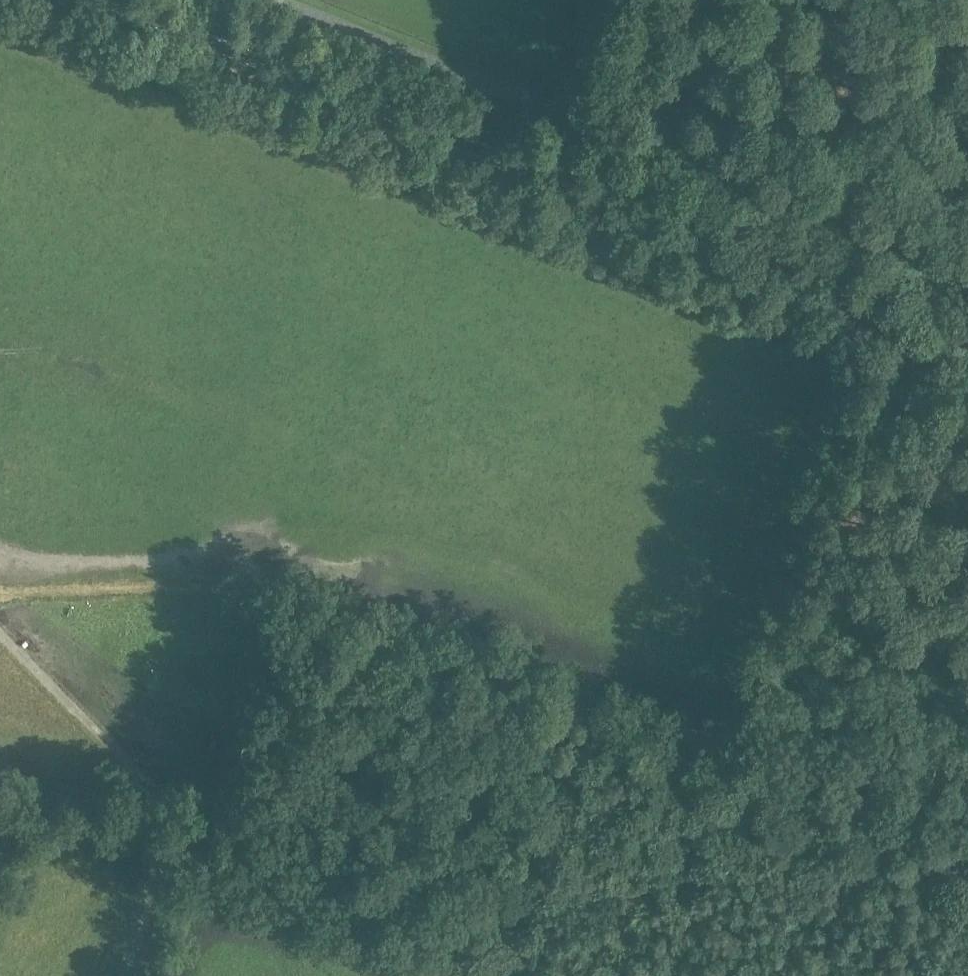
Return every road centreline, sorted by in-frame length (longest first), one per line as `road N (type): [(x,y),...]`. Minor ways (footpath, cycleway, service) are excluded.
road 1 (primary): [(967,347),(112,0)]
road 2 (unclassified): [(967,262),(781,171),(509,92),(271,0)]
road 3 (track): [(132,975),(155,917),(143,780),(0,633)]

